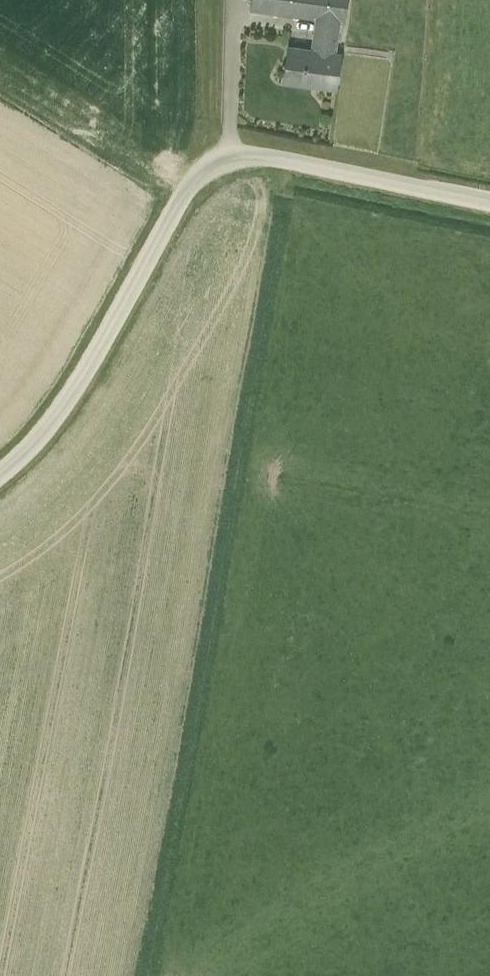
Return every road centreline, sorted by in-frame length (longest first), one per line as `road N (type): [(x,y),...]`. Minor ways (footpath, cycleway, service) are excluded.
road 1 (unclassified): [(0,472),(30,448),(201,163),(231,149),(489,202)]

